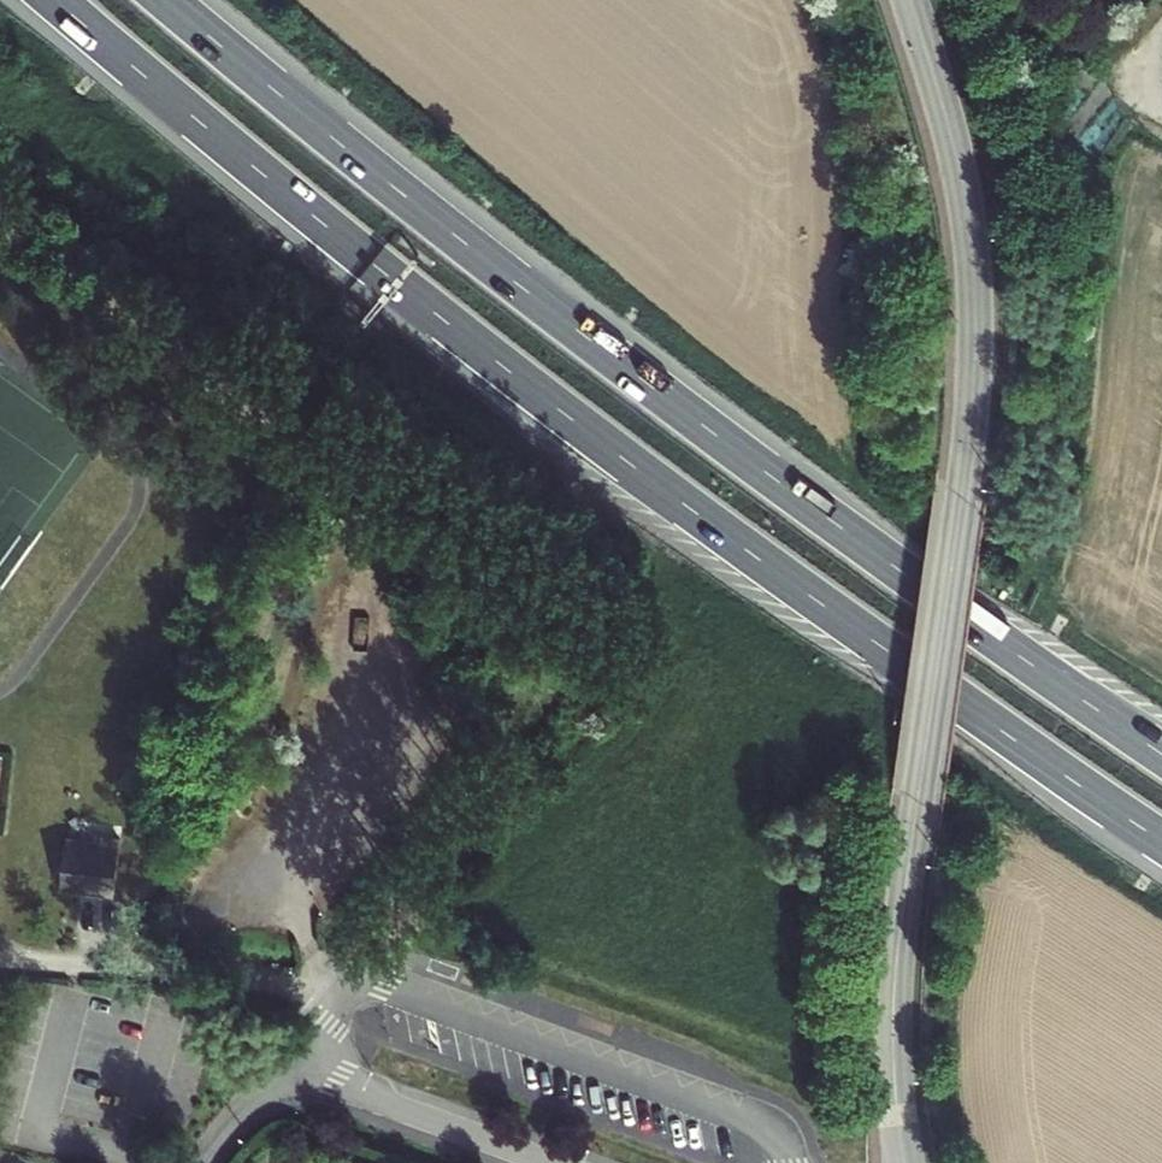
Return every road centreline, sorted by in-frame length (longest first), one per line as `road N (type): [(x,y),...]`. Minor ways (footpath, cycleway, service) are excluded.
road 1 (motorway): [(53,0),(478,351),(762,564),(1161,843)]
road 2 (motorway): [(1161,755),(584,338),(162,0)]
road 3 (tertiary): [(904,1162),(895,1085),(901,936),(969,441),(974,336),(964,187),(912,0)]
road 4 (residential): [(790,1162),(775,1134),(754,1120),(395,995),(357,1000),(284,1062)]
road 5 (residential): [(284,1062),(562,1162)]
road 6 (residential): [(197,1162),(284,1062)]

